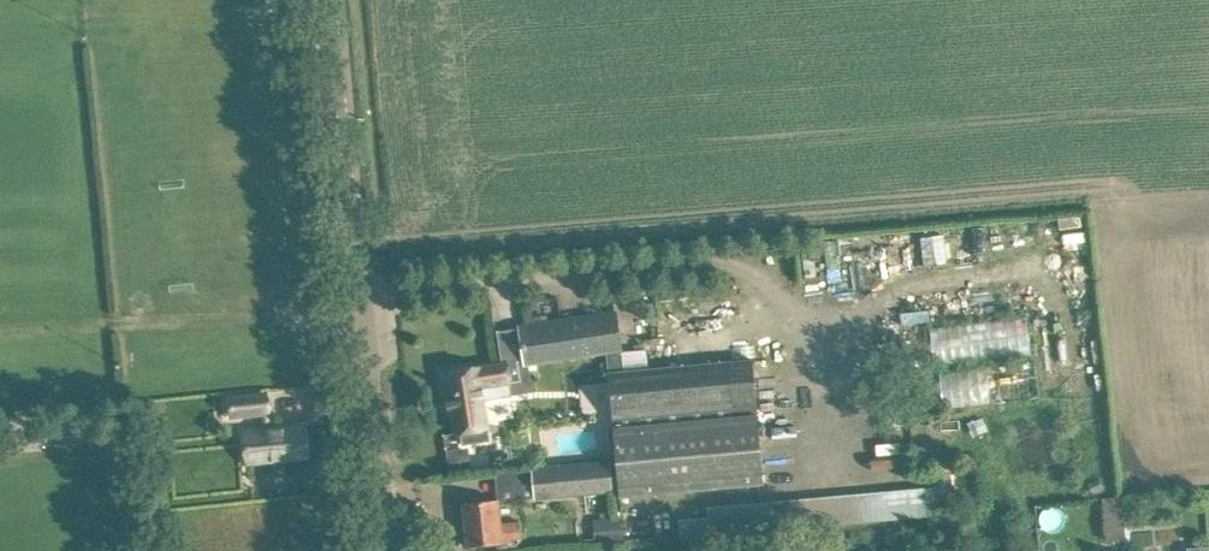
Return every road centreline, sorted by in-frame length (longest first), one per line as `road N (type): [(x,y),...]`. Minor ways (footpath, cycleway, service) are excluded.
road 1 (tertiary): [(389,550),(333,0)]

